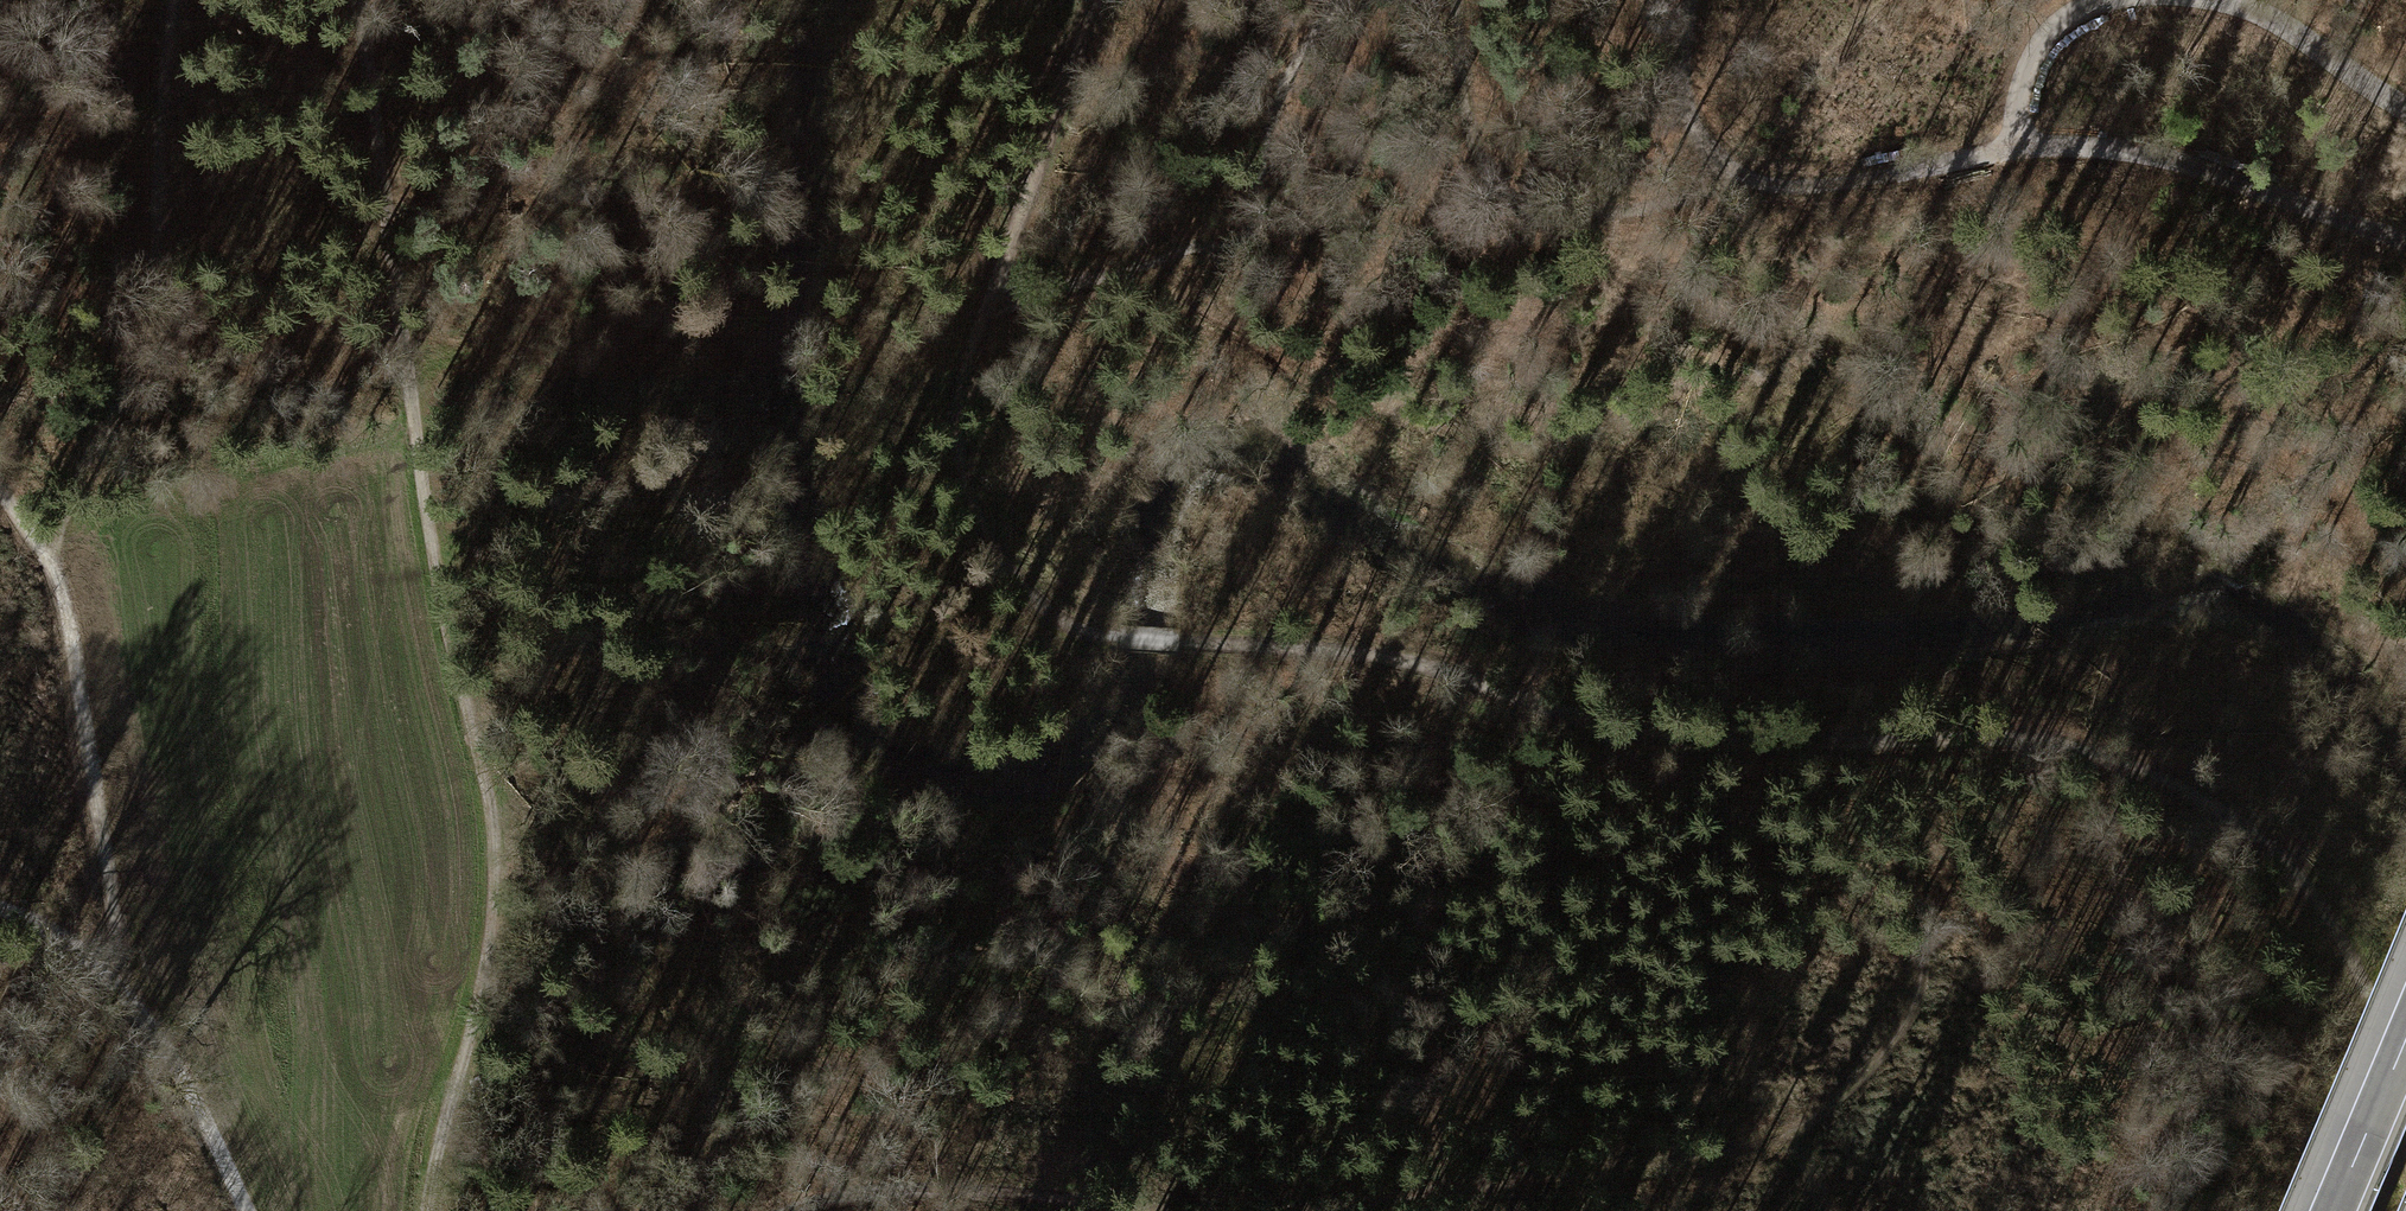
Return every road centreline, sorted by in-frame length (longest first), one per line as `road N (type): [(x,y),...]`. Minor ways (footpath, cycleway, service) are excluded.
road 1 (track): [(1014,316),(974,454),(995,557),(1066,634),(1369,655),(1584,723),(1770,744),(2039,737),(2184,781),(2272,846),(2342,926),(2405,1126)]
road 2 (track): [(1178,289),(1249,318),(1419,450),(1509,457),(1850,399),(1918,411),(2081,475),(2229,450),(2293,470),(2360,518),(2393,571)]
road 3 (track): [(428,1210),(489,958),(497,846),(434,544),(354,0)]
road 4 (track): [(0,472),(25,498),(70,604),(127,985)]
road 5 (track): [(735,0),(691,158),(613,280),(519,338),(407,357)]
road 6 (track): [(1325,1210),(1792,1144)]
road 7 (track): [(799,1210),(881,1190),(1225,1210)]
road 8 (track): [(256,1210),(181,1063),(127,985),(28,917),(0,907)]
road 9 (track): [(1714,164),(1725,179),(1785,198),(1855,198),(2001,148),(2027,124)]
road 10 (track): [(1127,0),(1045,195),(1014,316)]
road 11 (track): [(699,1210),(707,1072),(729,1008)]
road 12 (motorway): [(2405,1038),(2333,1210)]
road 13 (track): [(1692,0),(1679,68),(1683,118),(1714,164)]

